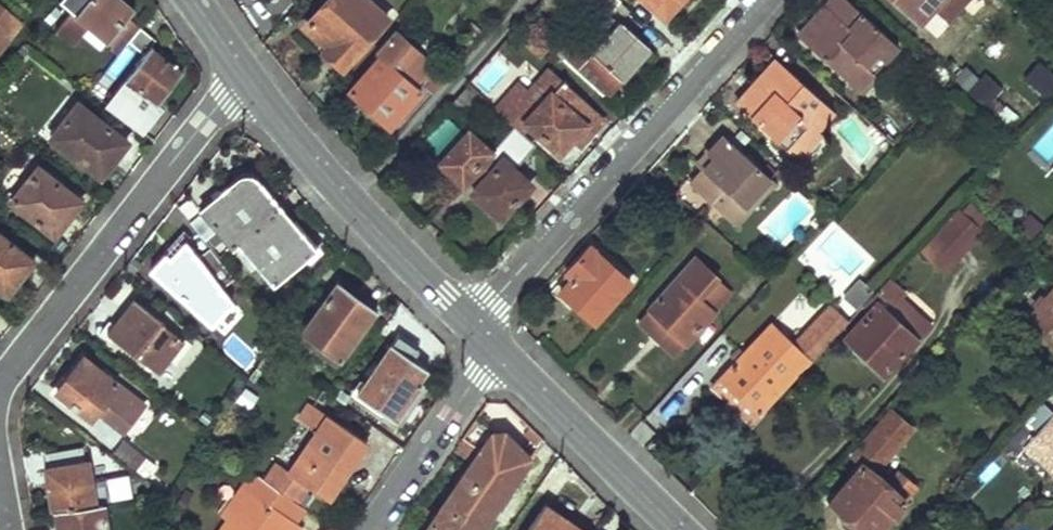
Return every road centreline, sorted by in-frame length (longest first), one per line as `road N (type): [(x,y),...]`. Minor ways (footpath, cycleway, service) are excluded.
road 1 (residential): [(469,323),(767,0)]
road 2 (residential): [(0,385),(202,124),(248,79)]
road 3 (secondary): [(248,79),(292,138),(469,323)]
road 4 (secondary): [(498,352),(679,529)]
road 5 (residential): [(371,529),(498,352)]

